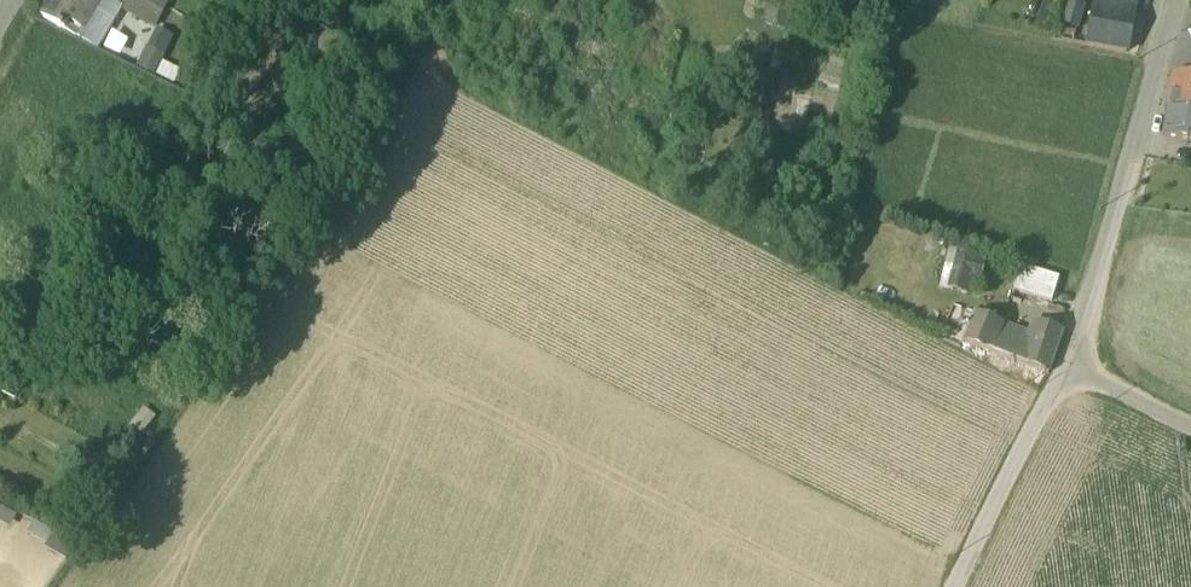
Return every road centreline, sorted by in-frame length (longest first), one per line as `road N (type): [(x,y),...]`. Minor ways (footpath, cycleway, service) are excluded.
road 1 (unclassified): [(1069,365),(1175,0)]
road 2 (unclassified): [(955,586),(1069,365)]
road 3 (unclassified): [(1190,427),(1069,365)]

